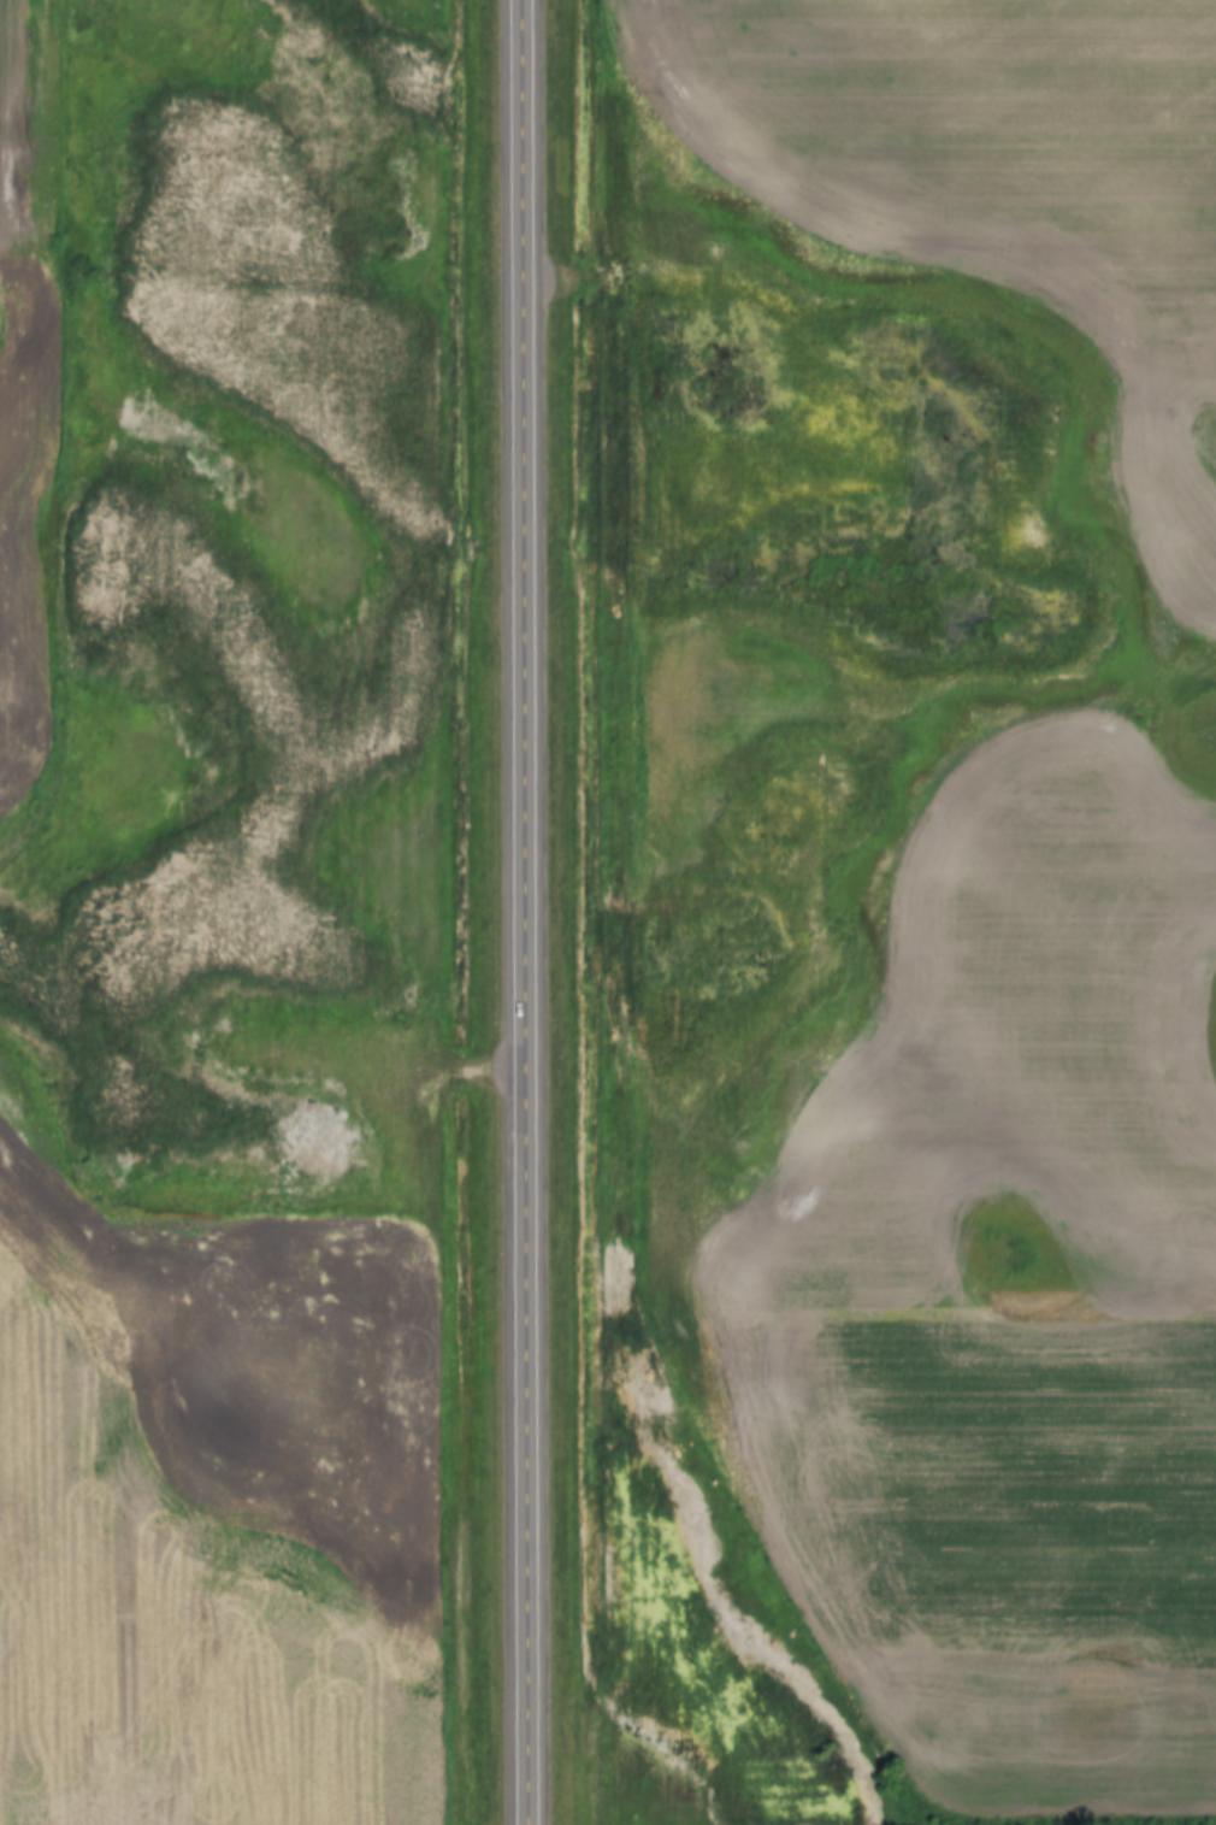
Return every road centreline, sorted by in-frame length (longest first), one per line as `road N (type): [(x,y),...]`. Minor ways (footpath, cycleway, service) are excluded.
road 1 (primary): [(546,1824),(544,0)]

